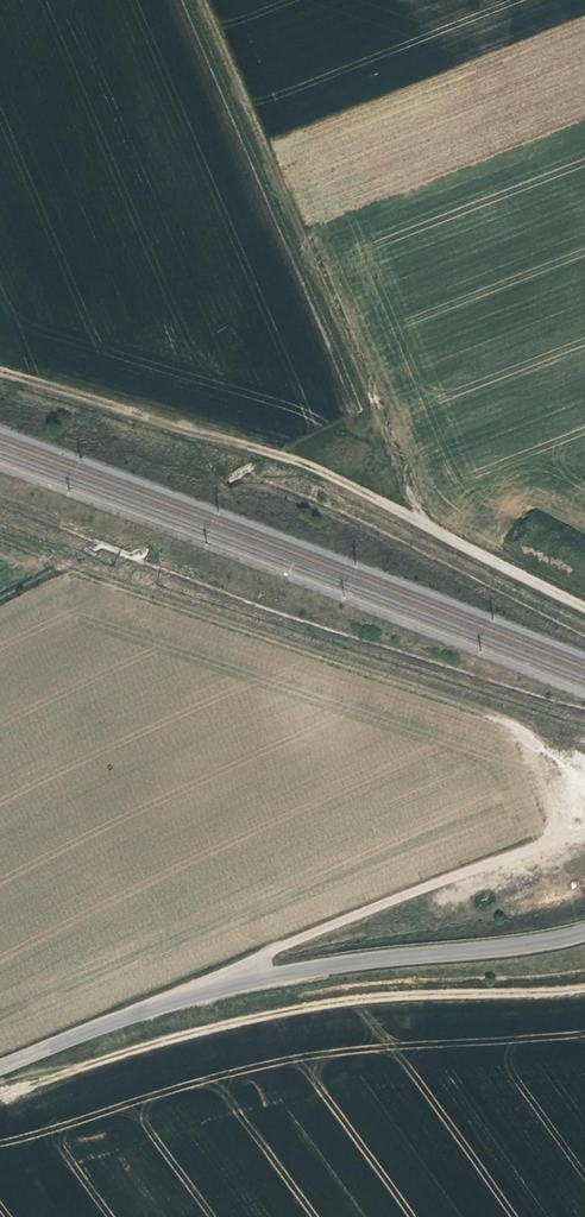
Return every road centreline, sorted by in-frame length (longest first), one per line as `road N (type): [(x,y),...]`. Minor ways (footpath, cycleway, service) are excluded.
road 1 (track): [(584,602),(291,459),(0,372)]
road 2 (unclassified): [(0,1066),(207,991),(584,930)]
road 3 (track): [(584,987),(314,1006),(188,1033),(0,1094)]
road 4 (track): [(207,0),(426,526)]

